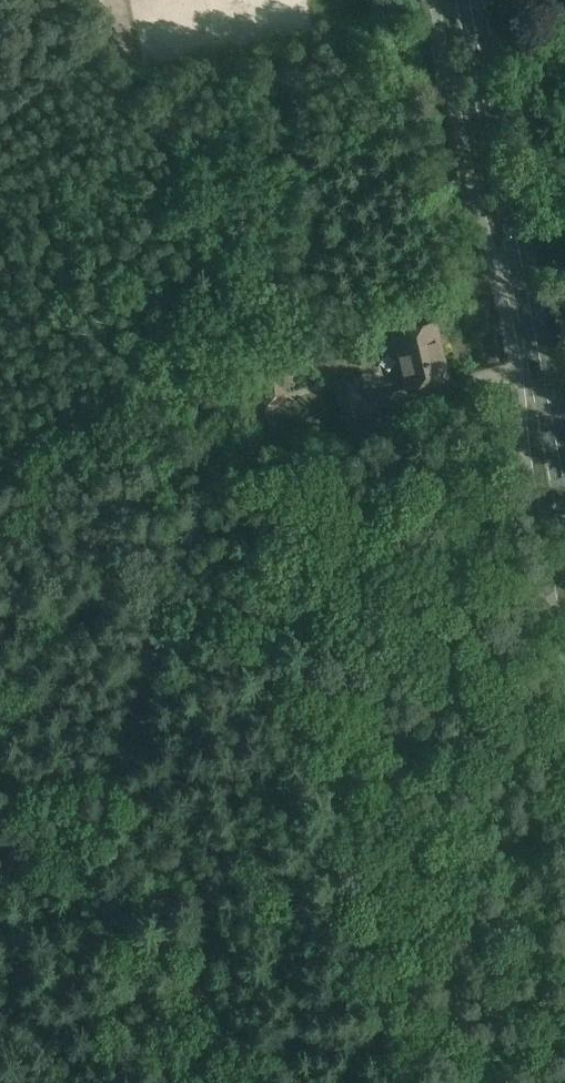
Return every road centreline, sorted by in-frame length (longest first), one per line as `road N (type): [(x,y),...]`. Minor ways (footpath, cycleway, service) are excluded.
road 1 (primary): [(564,498),(466,0)]

